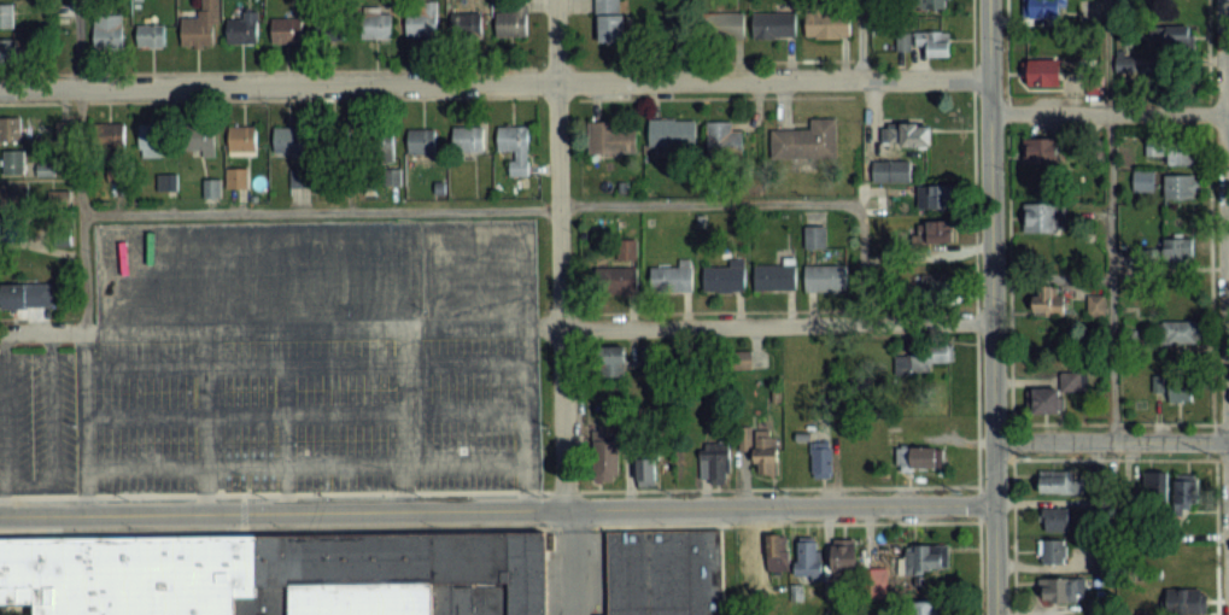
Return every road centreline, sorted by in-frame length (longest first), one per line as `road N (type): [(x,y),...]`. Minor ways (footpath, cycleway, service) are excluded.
road 1 (tertiary): [(0,512),(995,502)]
road 2 (residential): [(0,90),(989,77)]
road 3 (tertiary): [(987,0),(997,614)]
road 4 (residential): [(561,326),(0,333)]
road 5 (residential): [(564,506),(555,0)]
road 6 (residential): [(1228,440),(1224,0)]
road 7 (residential): [(561,326),(990,321)]
road 8 (residential): [(990,112),(1228,113)]
road 9 (residential): [(994,441),(1228,440)]

